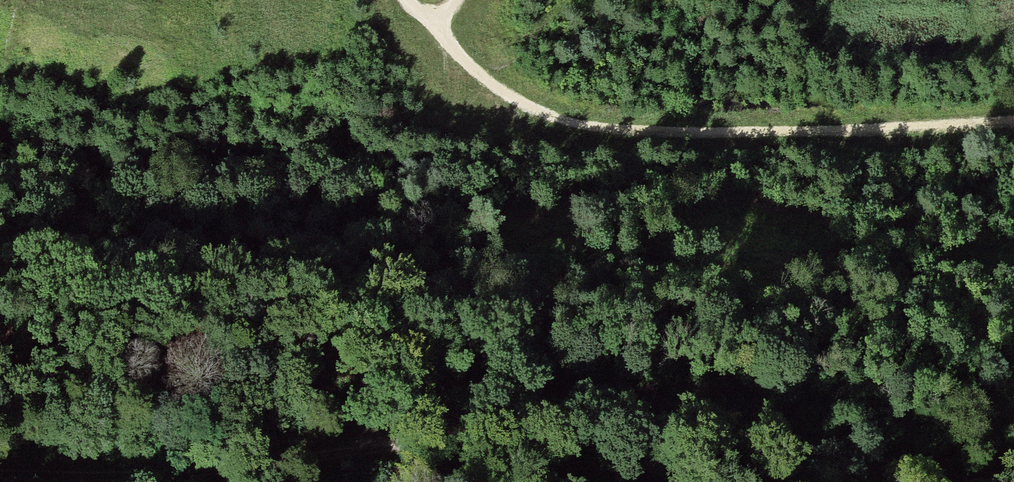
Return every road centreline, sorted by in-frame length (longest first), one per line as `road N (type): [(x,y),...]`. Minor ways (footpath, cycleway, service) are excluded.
road 1 (track): [(0,451),(241,462),(575,422),(958,481)]
road 2 (track): [(406,0),(473,72),(551,121),(822,131),(1013,117)]
road 3 (track): [(575,422),(407,354),(315,271)]

